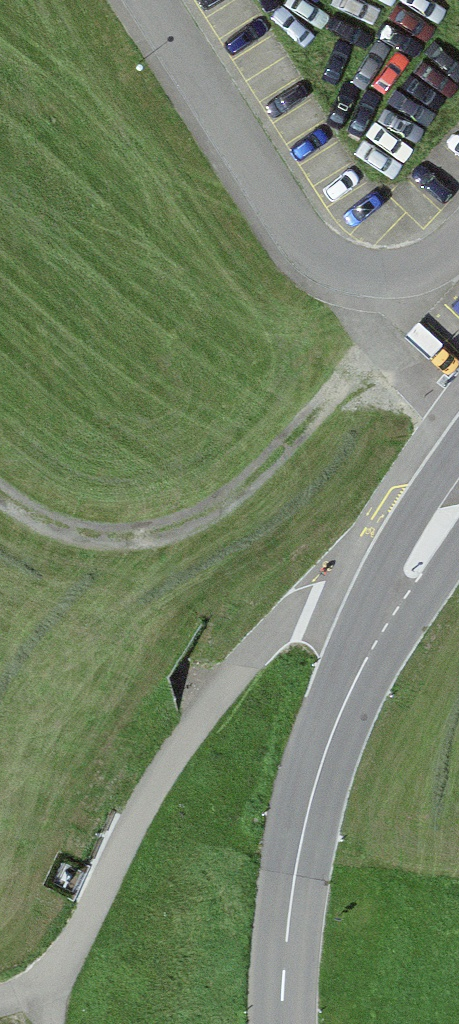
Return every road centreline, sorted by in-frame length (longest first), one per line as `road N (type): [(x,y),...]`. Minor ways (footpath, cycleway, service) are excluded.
road 1 (track): [(48,1023),(49,989),(144,804),(225,690),(294,617),(338,588),(388,591)]
road 2 (secondary): [(283,1023),(294,880),(332,728),(388,591),(458,480)]
road 3 (track): [(383,342),(240,493),(178,527),(91,535),(0,495)]
road 4 (unclassified): [(458,242),(428,266),(382,275),(344,269),(298,233),(157,0)]

